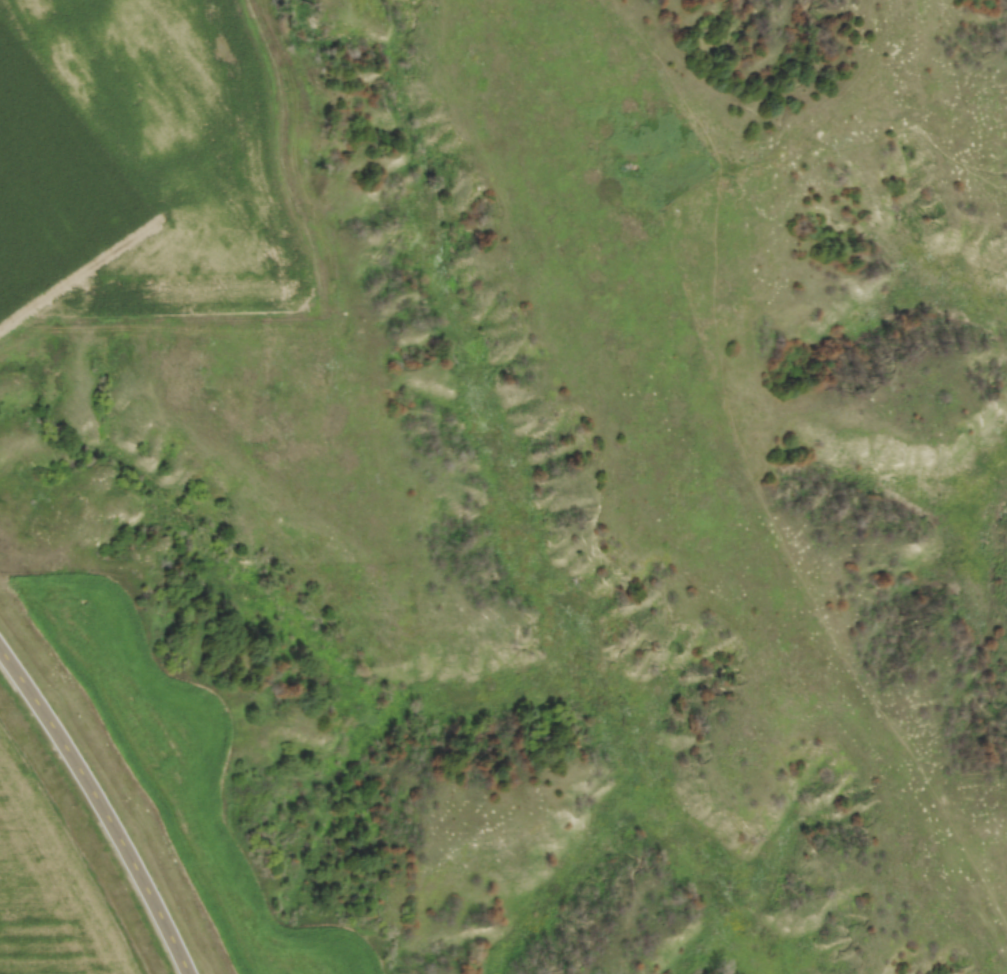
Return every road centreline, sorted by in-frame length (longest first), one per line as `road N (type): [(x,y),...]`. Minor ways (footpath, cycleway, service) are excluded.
road 1 (secondary): [(186,973),(87,783),(0,650)]

